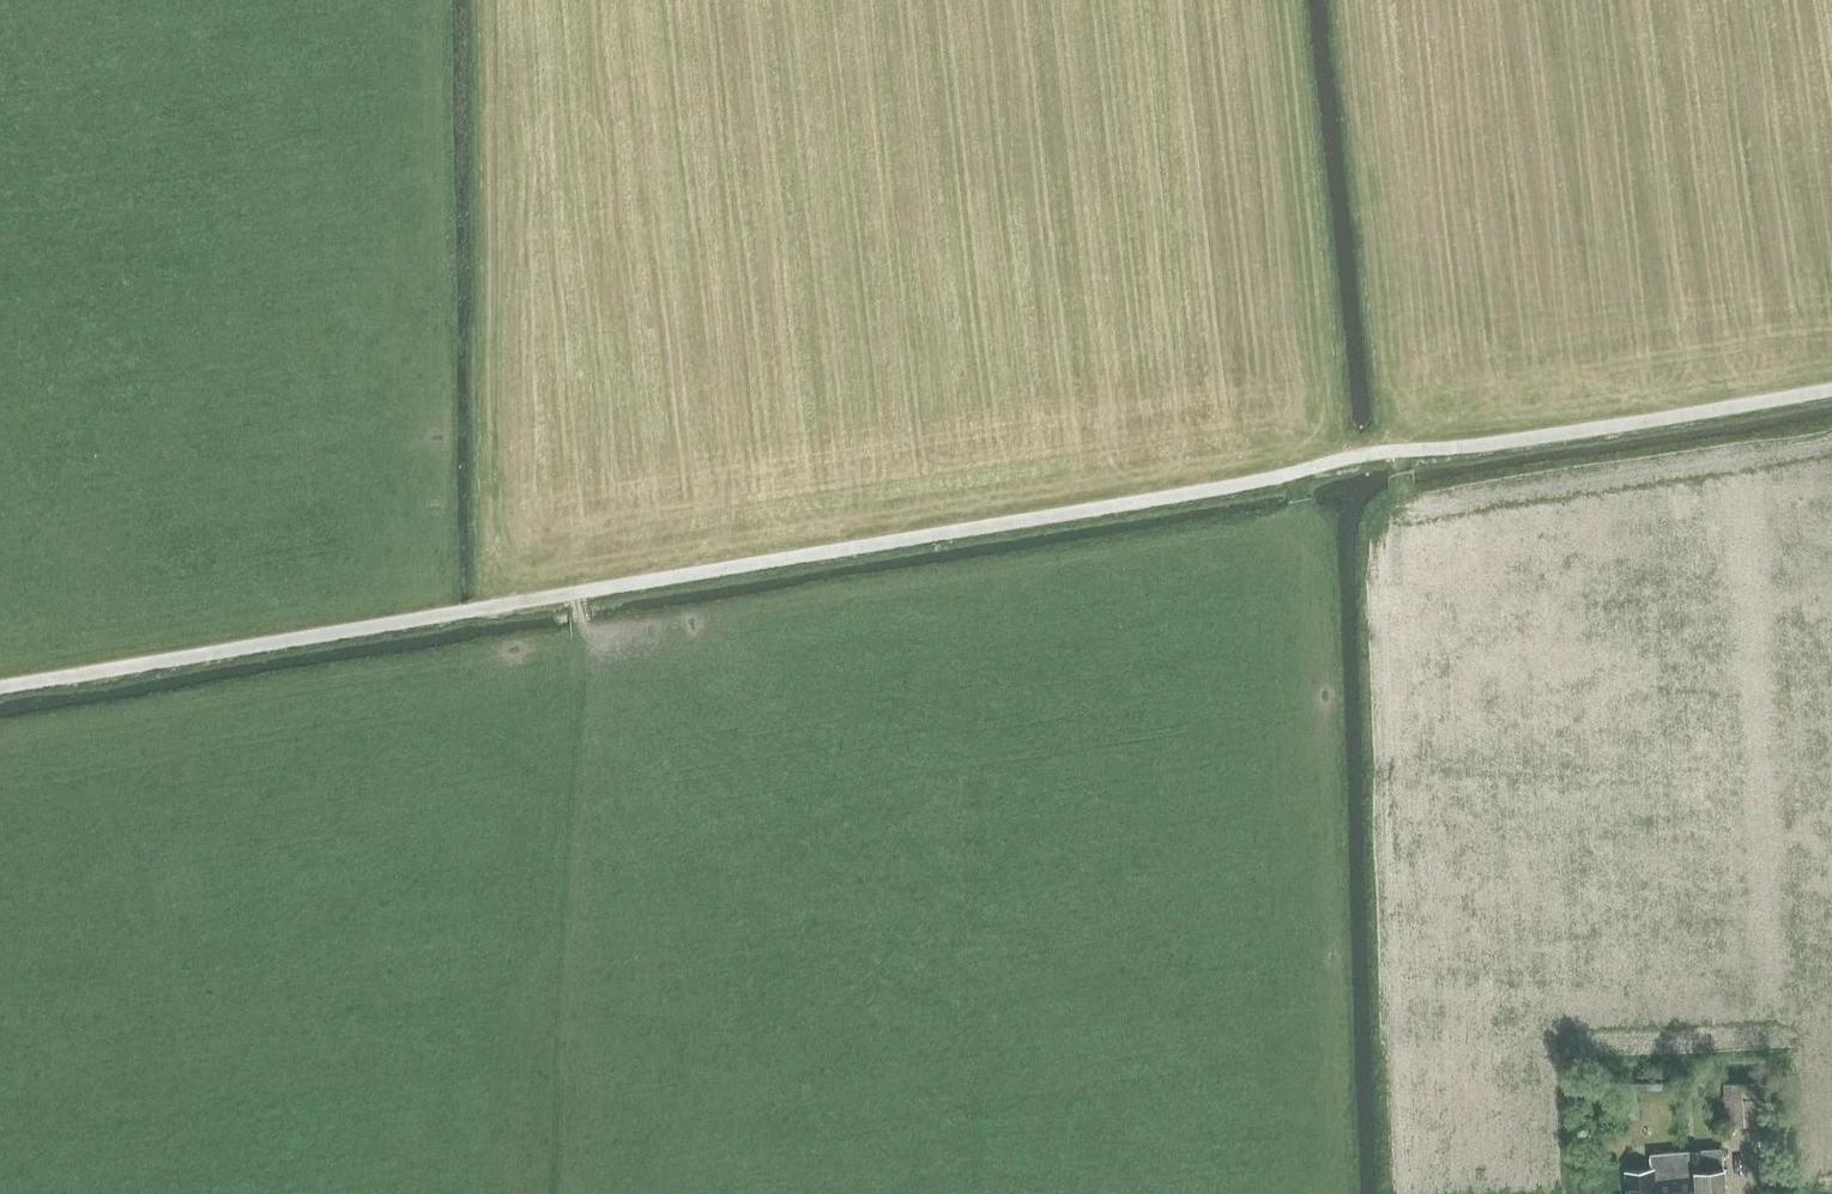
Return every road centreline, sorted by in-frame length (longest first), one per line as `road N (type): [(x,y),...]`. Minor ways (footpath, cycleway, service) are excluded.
road 1 (track): [(0,687),(1214,490),(1357,456),(1483,446),(1831,390)]

